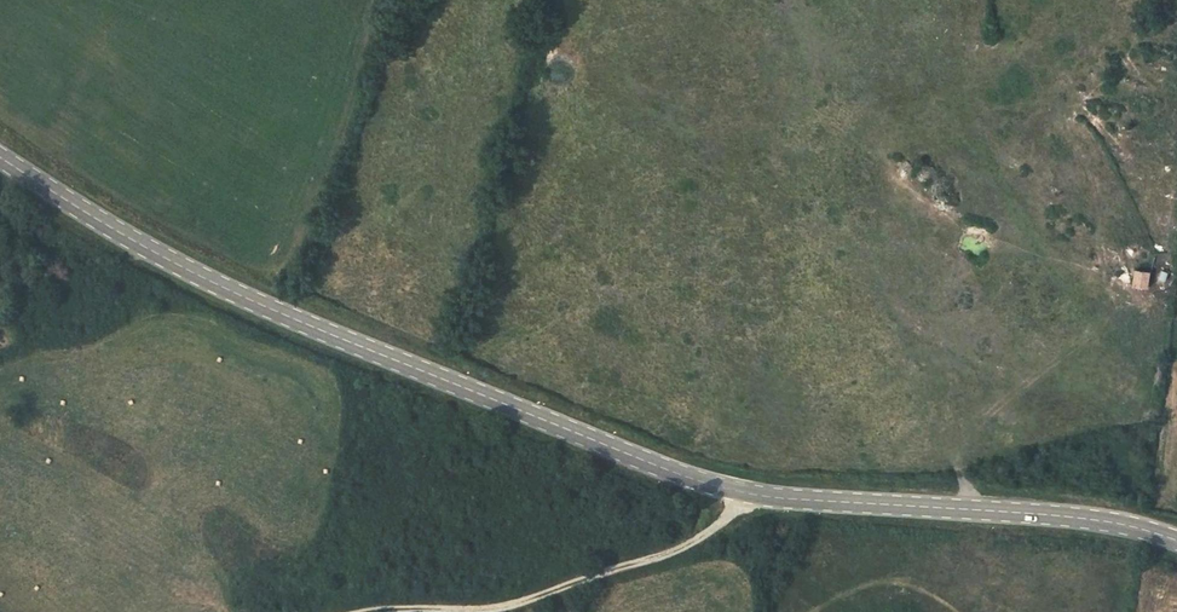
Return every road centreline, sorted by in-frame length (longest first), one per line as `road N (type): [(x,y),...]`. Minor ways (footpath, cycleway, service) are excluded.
road 1 (secondary): [(0,158),(135,242),(253,302),(677,473),(749,494),(1080,516),(1176,541)]
road 2 (track): [(491,611),(699,543),(749,494)]

